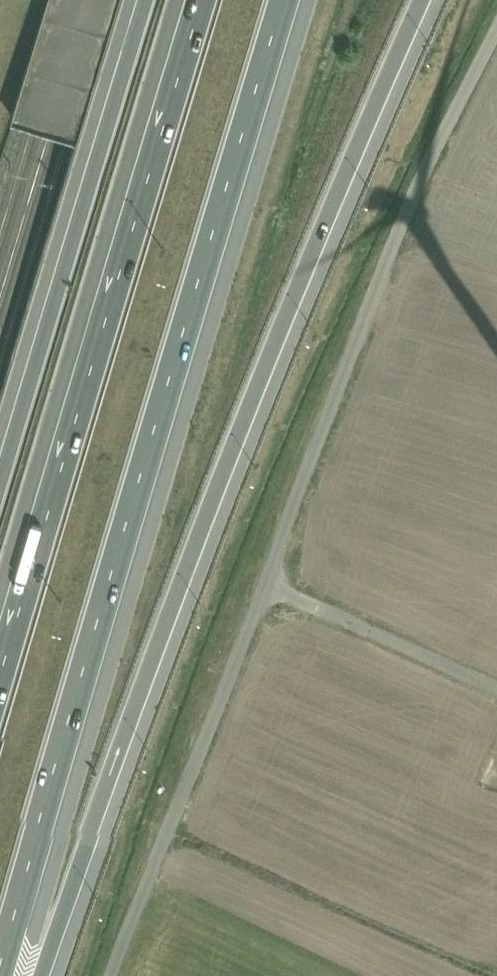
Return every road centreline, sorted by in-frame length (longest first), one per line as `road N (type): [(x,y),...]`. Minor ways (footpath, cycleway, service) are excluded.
road 1 (motorway): [(36,975),(355,132),(417,0)]
road 2 (unclassified): [(112,975),(422,161),(496,21)]
road 3 (motorway): [(0,961),(284,0)]
road 4 (motorway): [(193,0),(0,649)]
road 5 (motorway): [(143,0),(0,470)]

